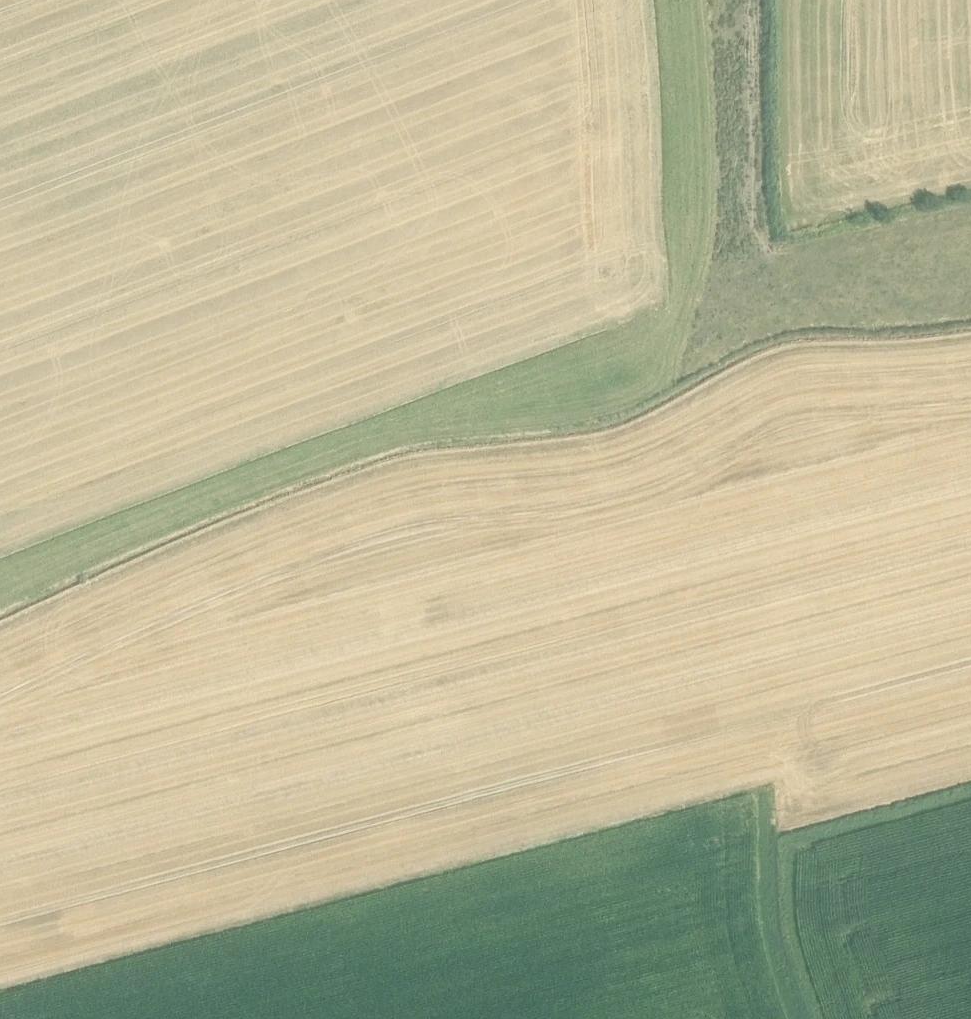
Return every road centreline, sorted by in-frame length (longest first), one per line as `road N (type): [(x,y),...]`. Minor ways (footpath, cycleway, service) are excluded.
road 1 (track): [(697,0),(707,187),(690,301)]

